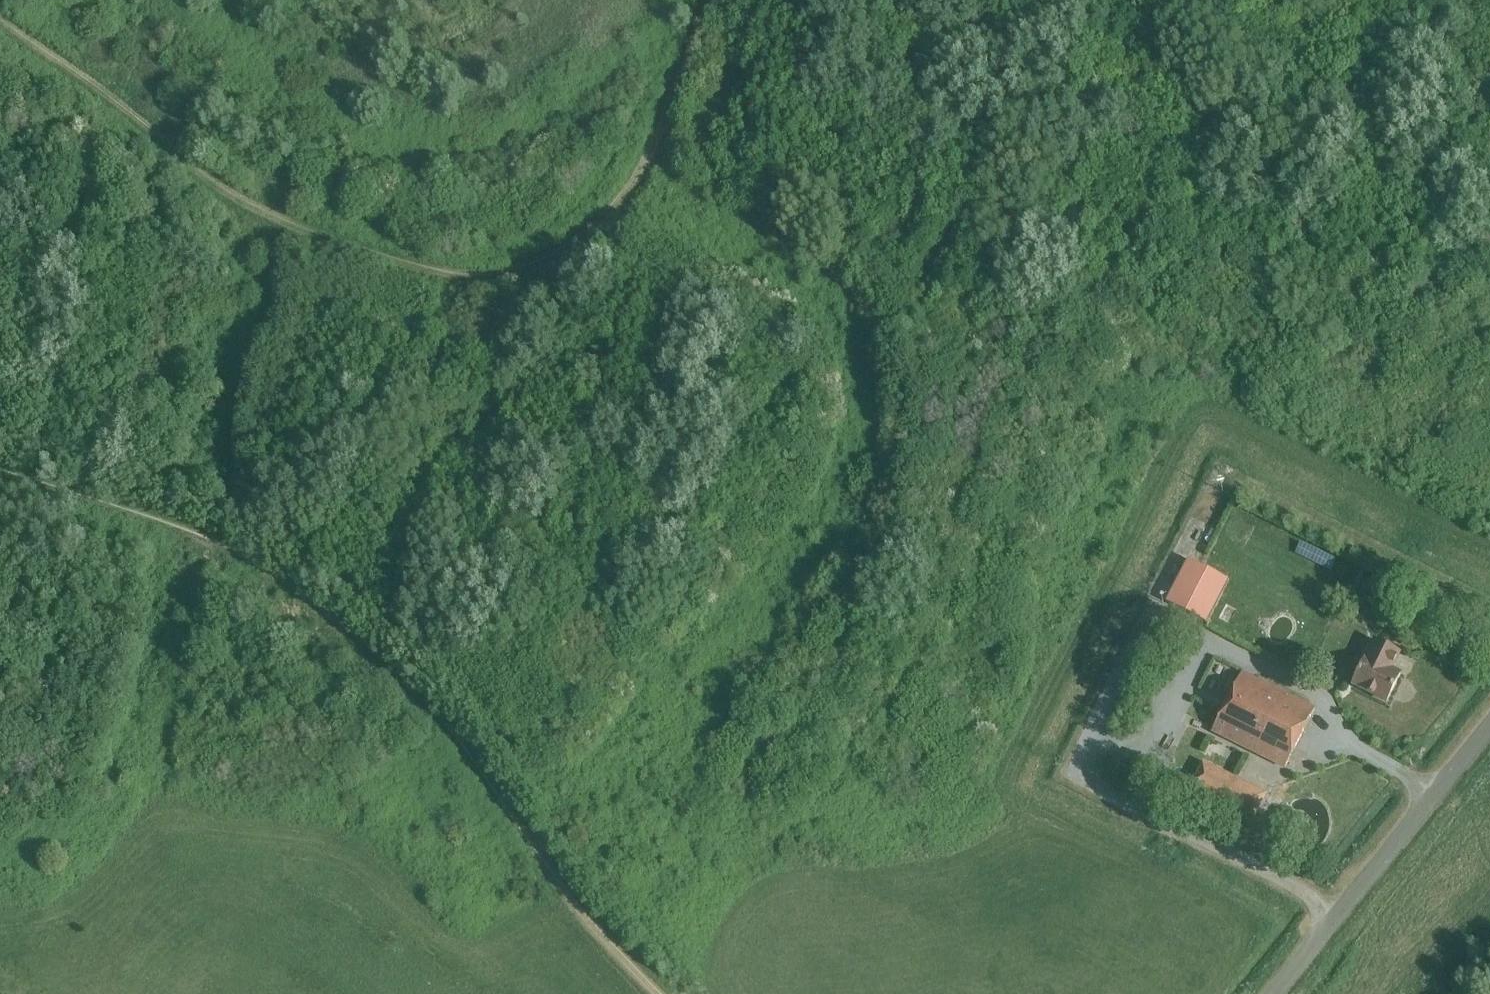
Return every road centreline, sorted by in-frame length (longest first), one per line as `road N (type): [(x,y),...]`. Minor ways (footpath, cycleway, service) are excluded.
road 1 (unclassified): [(1267,993),(1489,715)]

